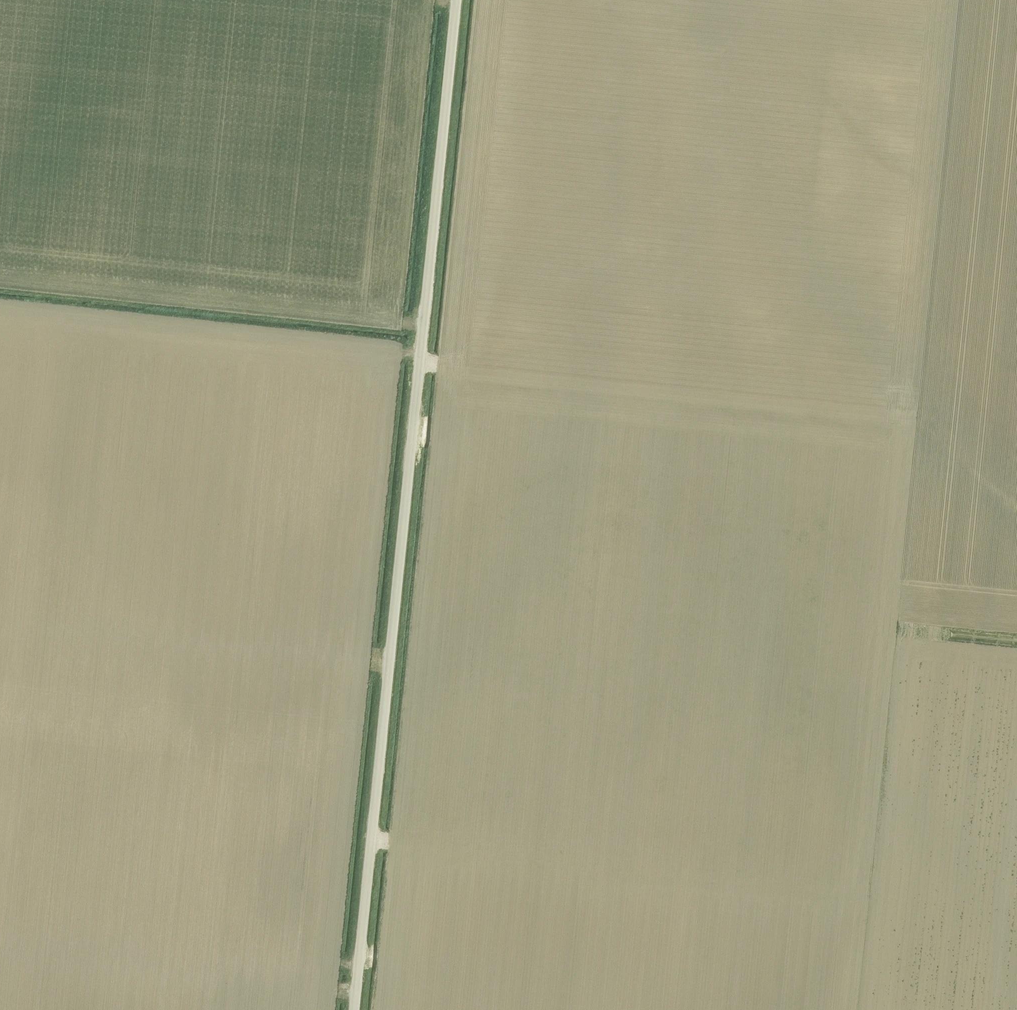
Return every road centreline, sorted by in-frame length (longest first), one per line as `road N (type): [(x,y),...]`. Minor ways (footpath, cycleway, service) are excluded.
road 1 (unclassified): [(353,1009),(456,0)]

